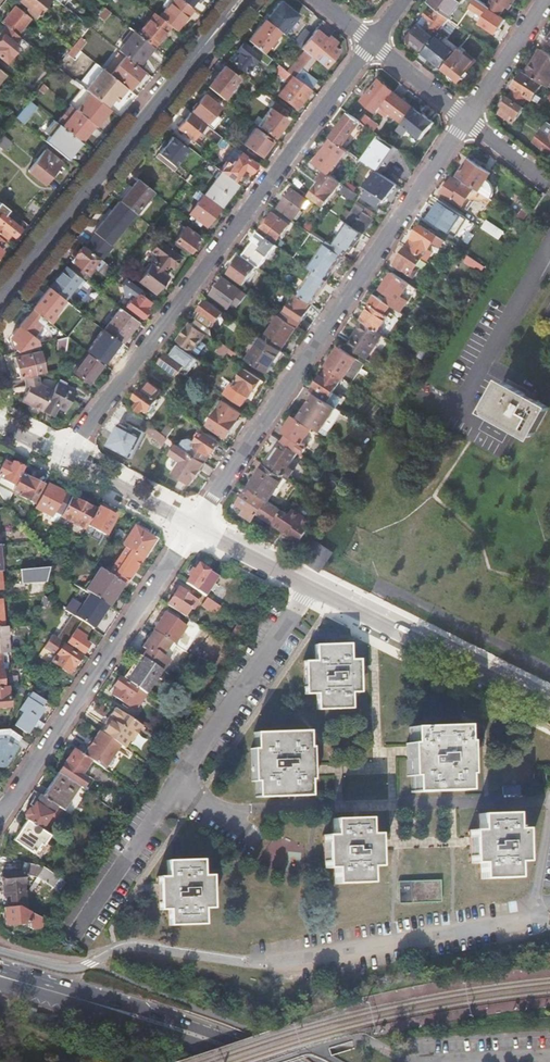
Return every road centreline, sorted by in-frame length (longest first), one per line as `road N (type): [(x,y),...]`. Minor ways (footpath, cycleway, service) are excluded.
road 1 (residential): [(549,817),(533,912),(269,965),(124,947),(70,969),(0,953)]
road 2 (residential): [(65,457),(372,44)]
road 3 (residential): [(467,119),(193,527)]
road 4 (tertiary): [(241,0),(0,299)]
road 5 (residential): [(193,527),(0,816)]
road 6 (tertiary): [(277,1061),(152,1012),(0,975)]
road 7 (residential): [(310,587),(549,705)]
road 8 (residential): [(163,809),(310,587)]
road 9 (tertiary): [(0,977),(244,1061)]
road 10 (residential): [(65,457),(193,527)]
road 11 (residential): [(547,0),(467,119)]
road 12 (residential): [(193,527),(310,587)]
road 13 (residential): [(372,44),(467,119)]

